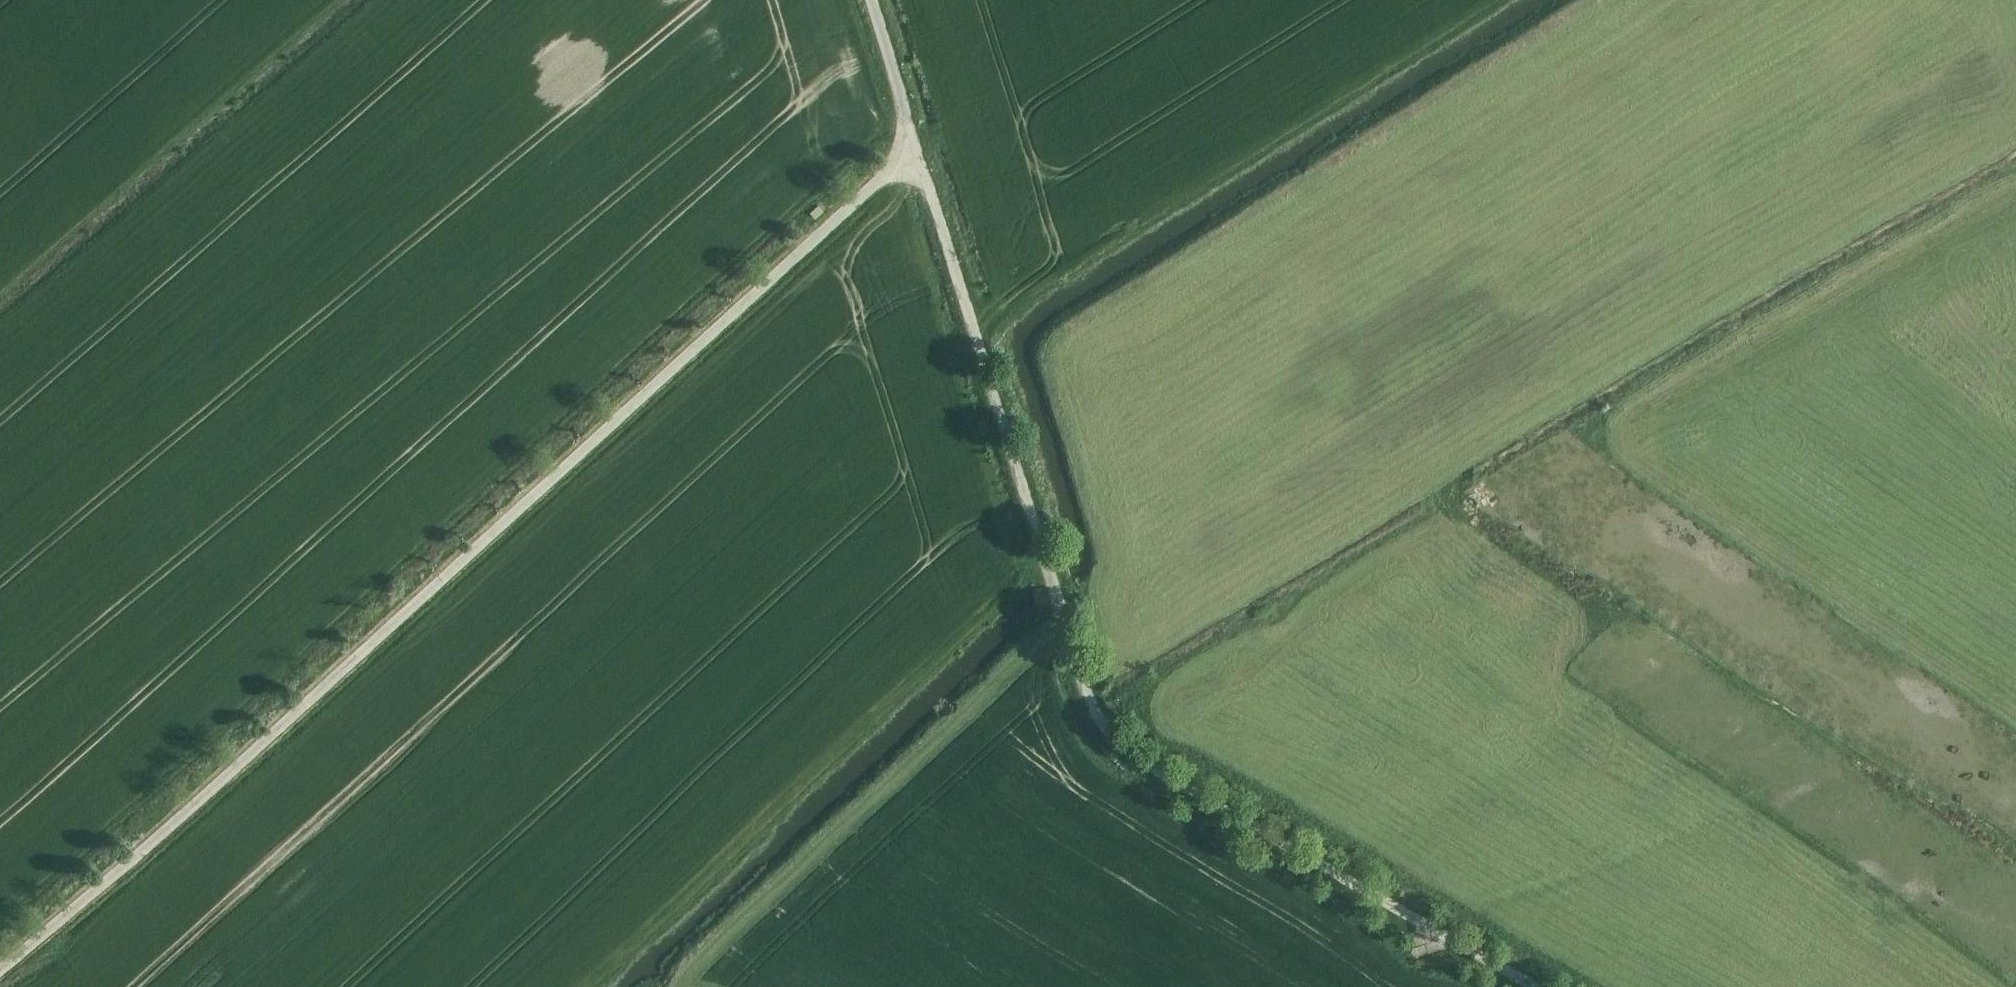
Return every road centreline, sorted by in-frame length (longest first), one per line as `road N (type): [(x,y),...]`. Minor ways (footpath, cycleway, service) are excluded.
road 1 (track): [(916,151),(0,974)]

